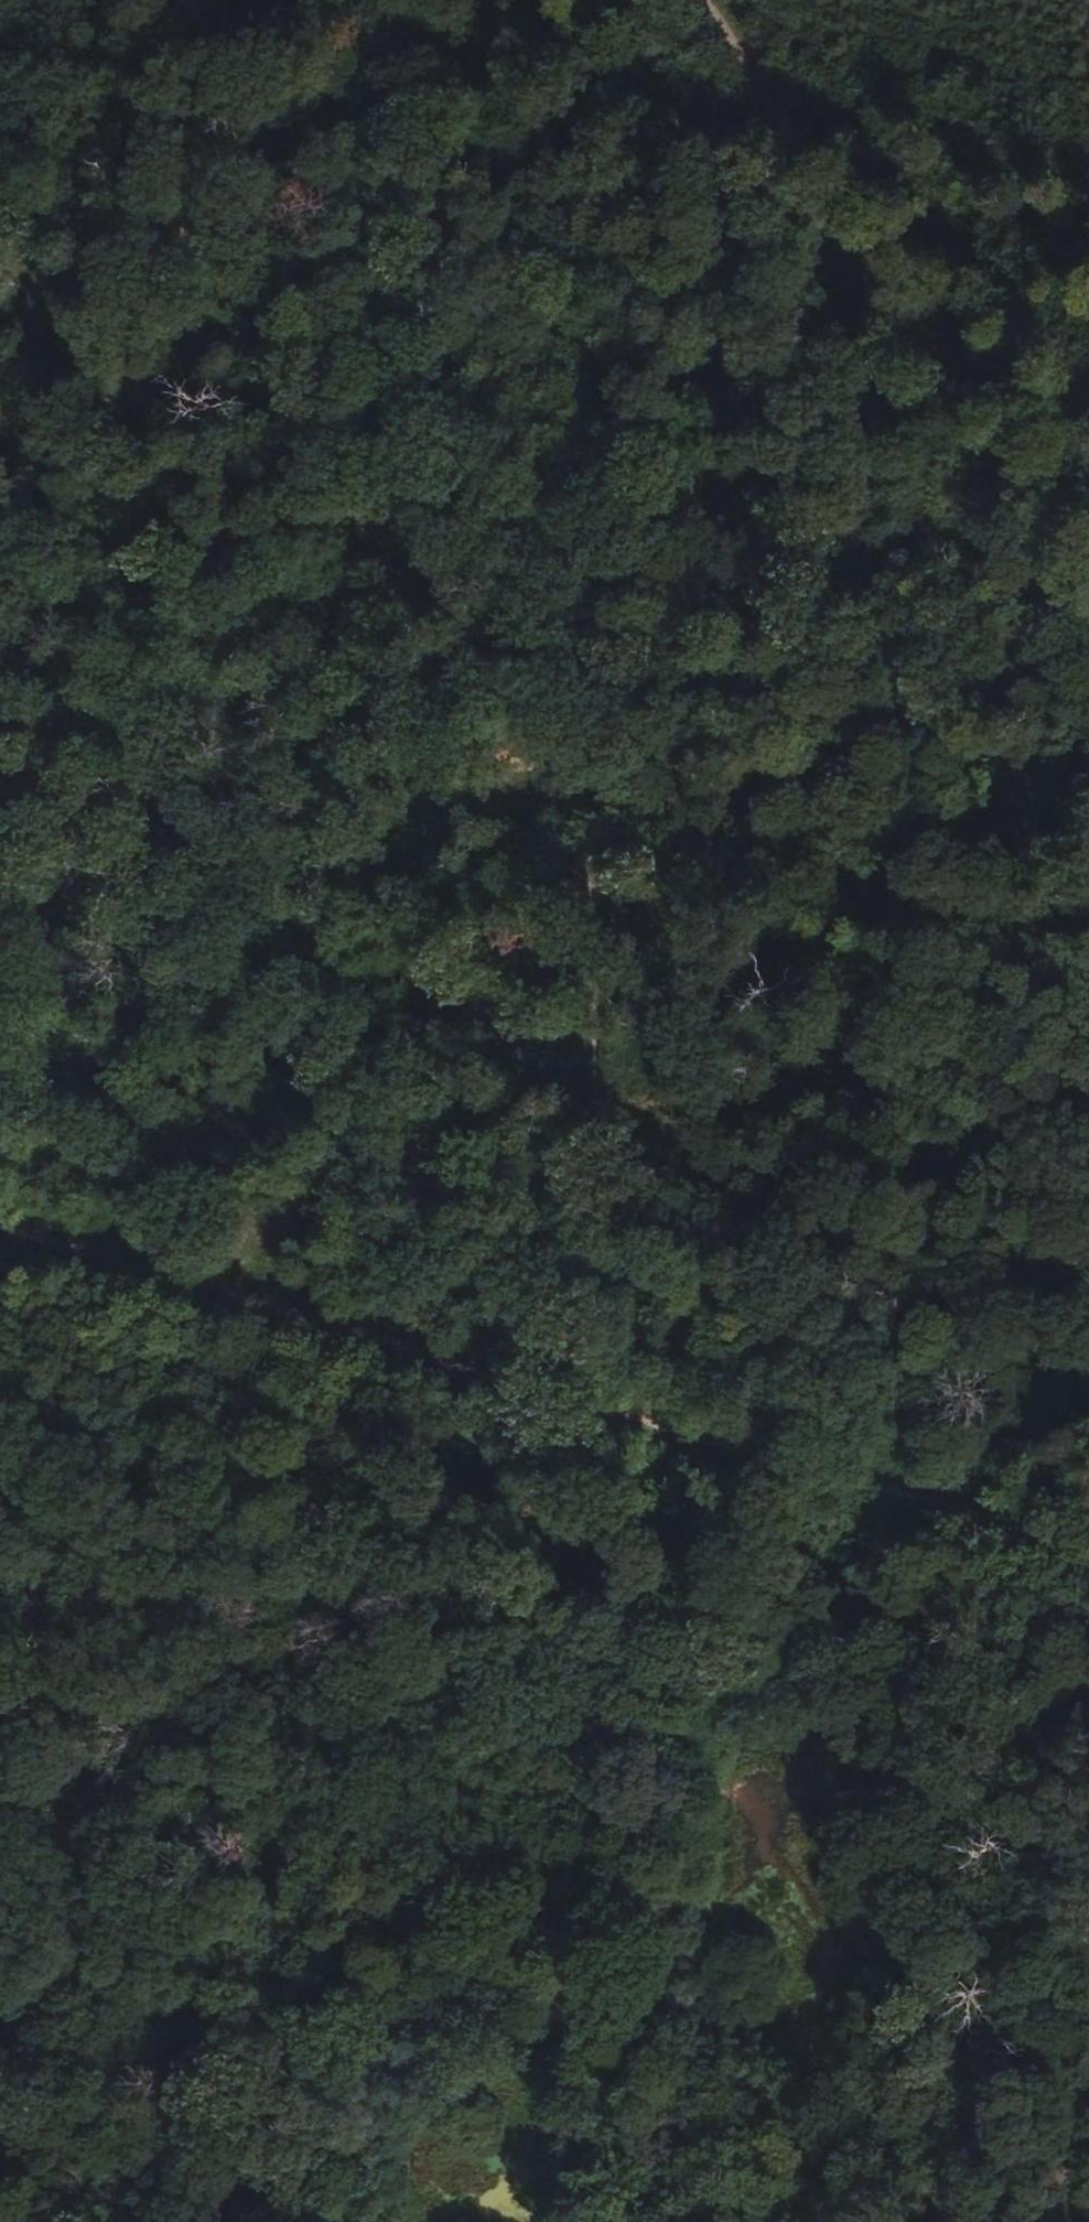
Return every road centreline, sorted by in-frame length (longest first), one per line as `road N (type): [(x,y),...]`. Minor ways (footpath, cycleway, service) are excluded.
road 1 (track): [(592,0),(597,2221)]
road 2 (track): [(710,0),(1088,584)]
road 3 (track): [(282,0),(0,168)]

